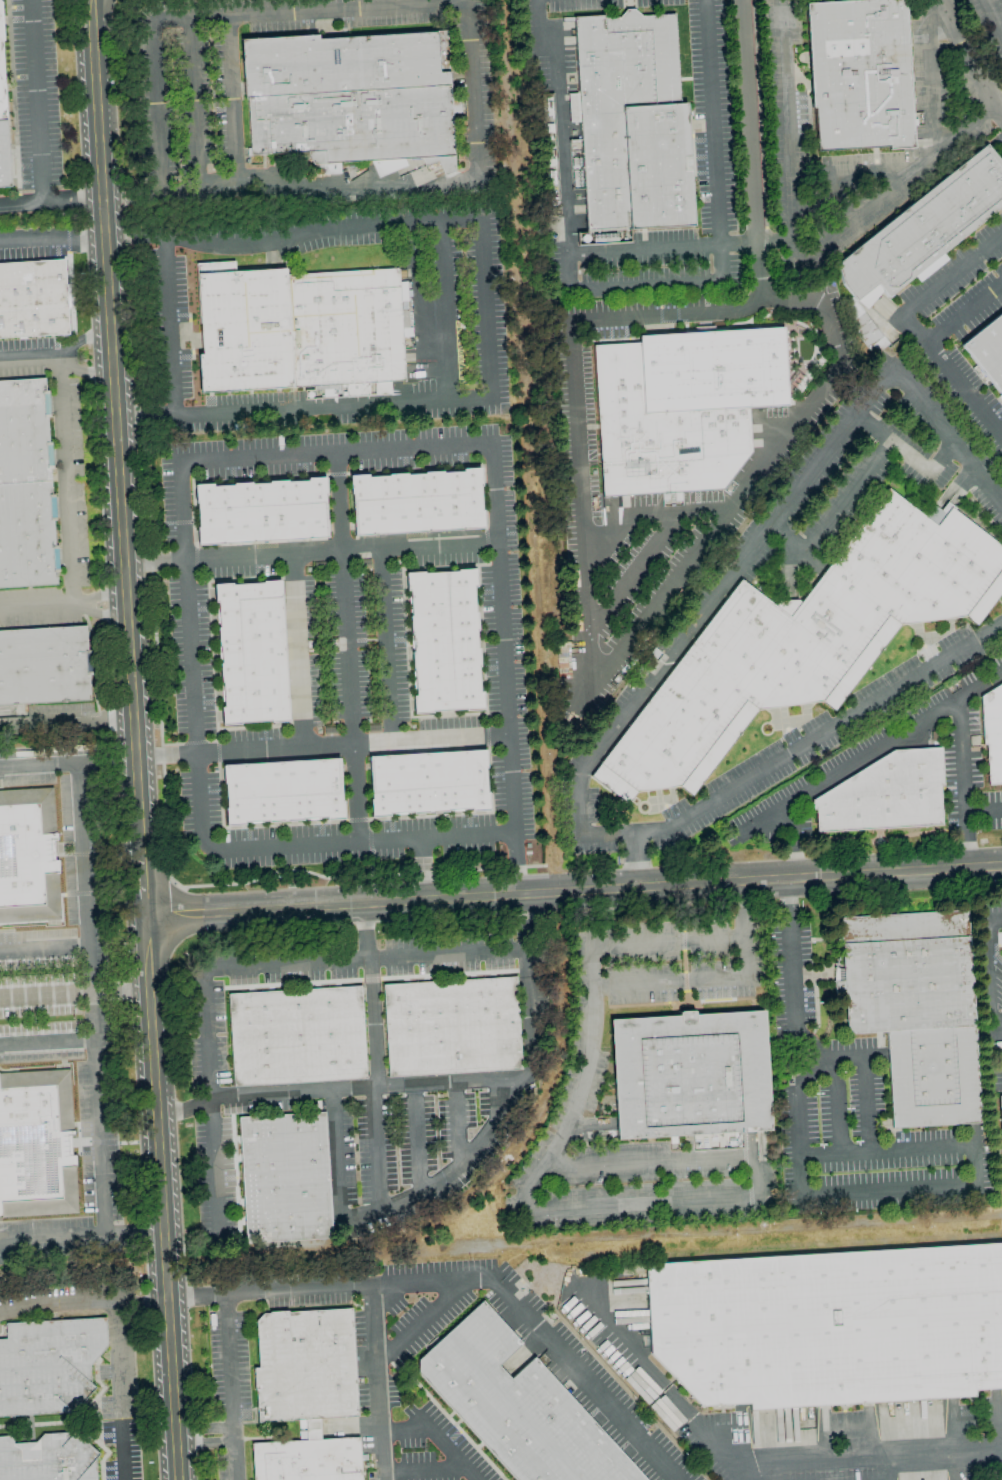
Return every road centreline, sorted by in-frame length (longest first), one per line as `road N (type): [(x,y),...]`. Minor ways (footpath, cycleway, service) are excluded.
road 1 (tertiary): [(145,917),(1001,867)]
road 2 (tertiary): [(91,0),(140,830)]
road 3 (tertiary): [(145,917),(178,1479)]

